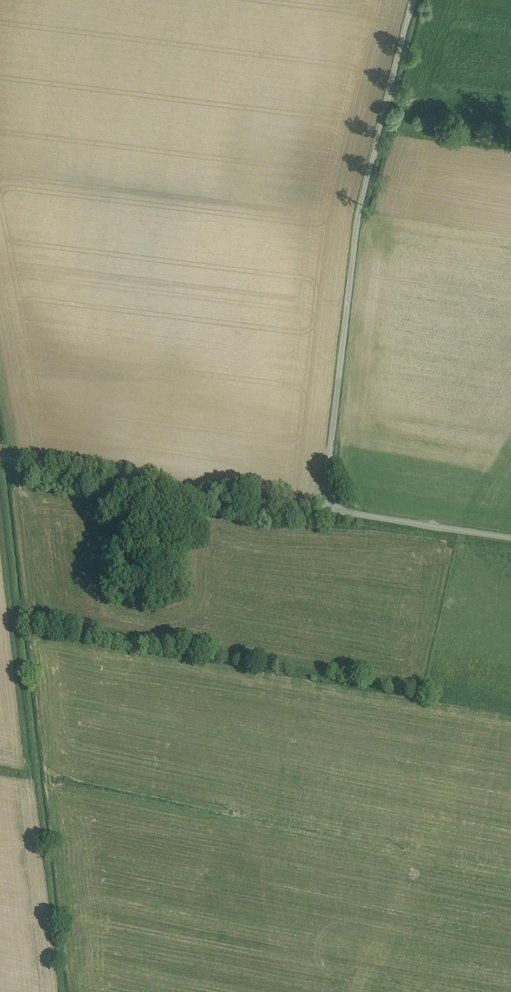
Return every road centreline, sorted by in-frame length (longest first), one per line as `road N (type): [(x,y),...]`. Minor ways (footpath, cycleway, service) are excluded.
road 1 (unclassified): [(414,0),(359,218),(325,509)]
road 2 (unclassified): [(0,457),(325,509)]
road 3 (track): [(0,519),(31,802)]
road 4 (unclassified): [(325,509),(510,537)]

